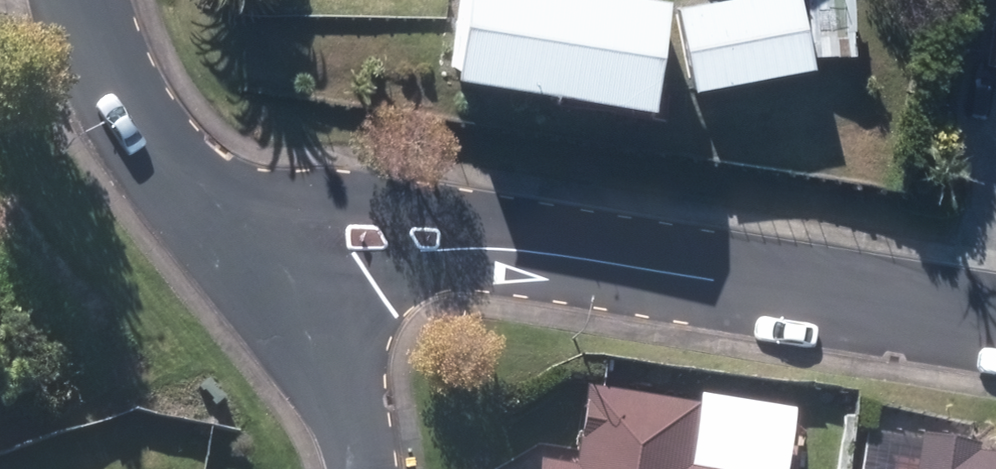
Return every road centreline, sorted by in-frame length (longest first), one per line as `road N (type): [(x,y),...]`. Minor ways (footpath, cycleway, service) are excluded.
road 1 (residential): [(288,282),(346,242),(406,234),(995,327)]
road 2 (residential): [(86,0),(107,68),(288,282)]
road 3 (residential): [(288,282),(342,361),(356,468)]

